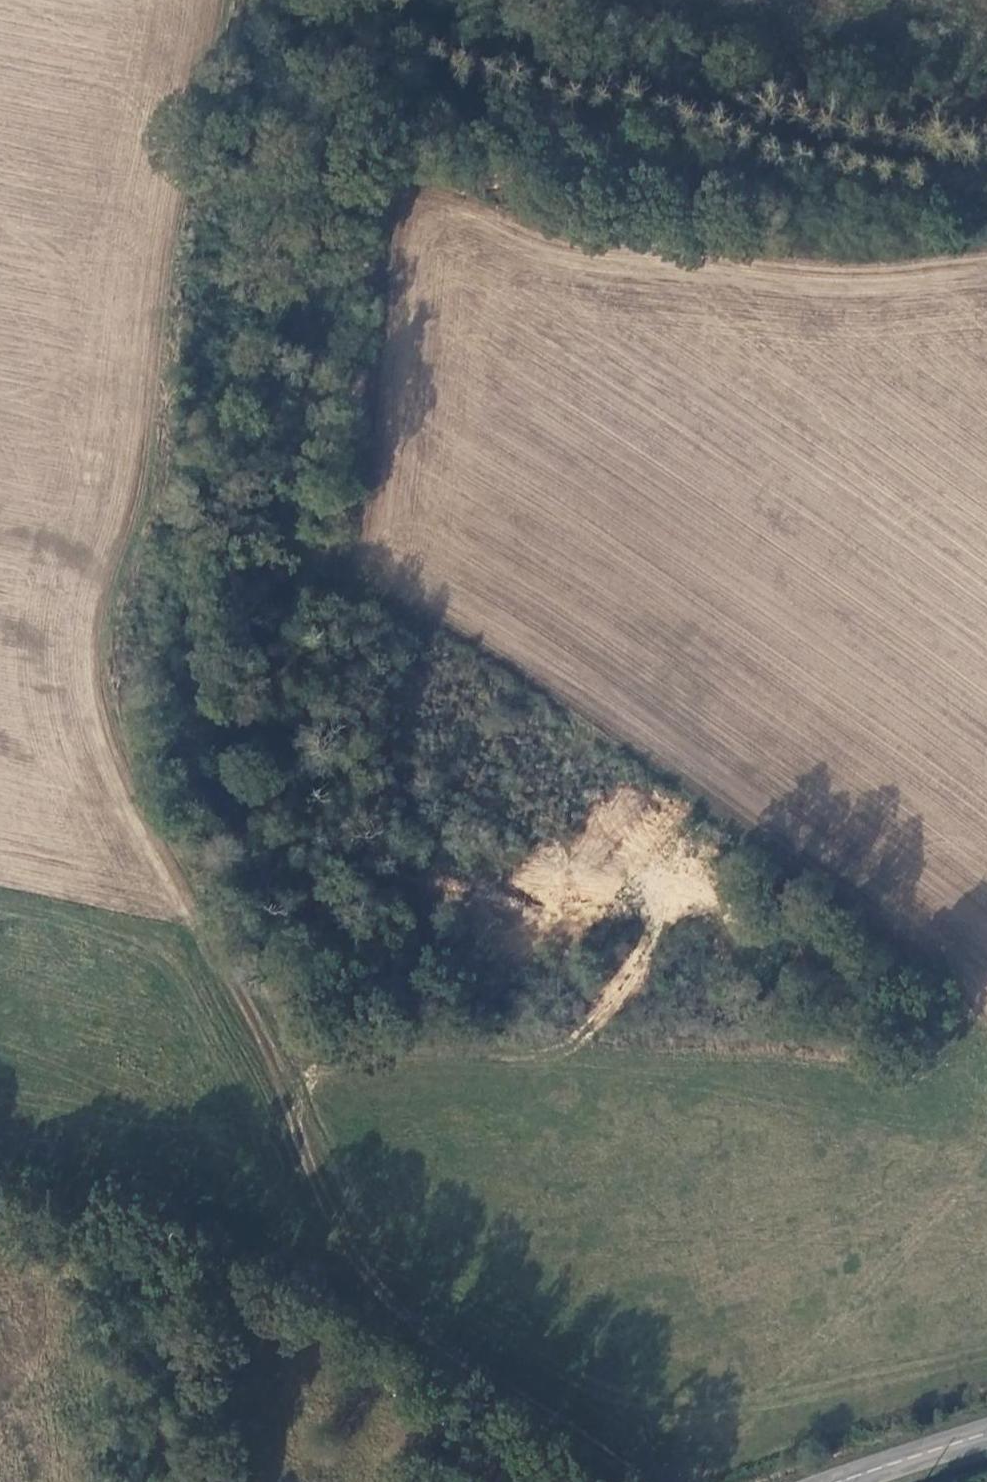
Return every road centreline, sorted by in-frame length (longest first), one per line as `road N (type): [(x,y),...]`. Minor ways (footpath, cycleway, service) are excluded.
road 1 (secondary): [(986,1433),(845,1481)]

